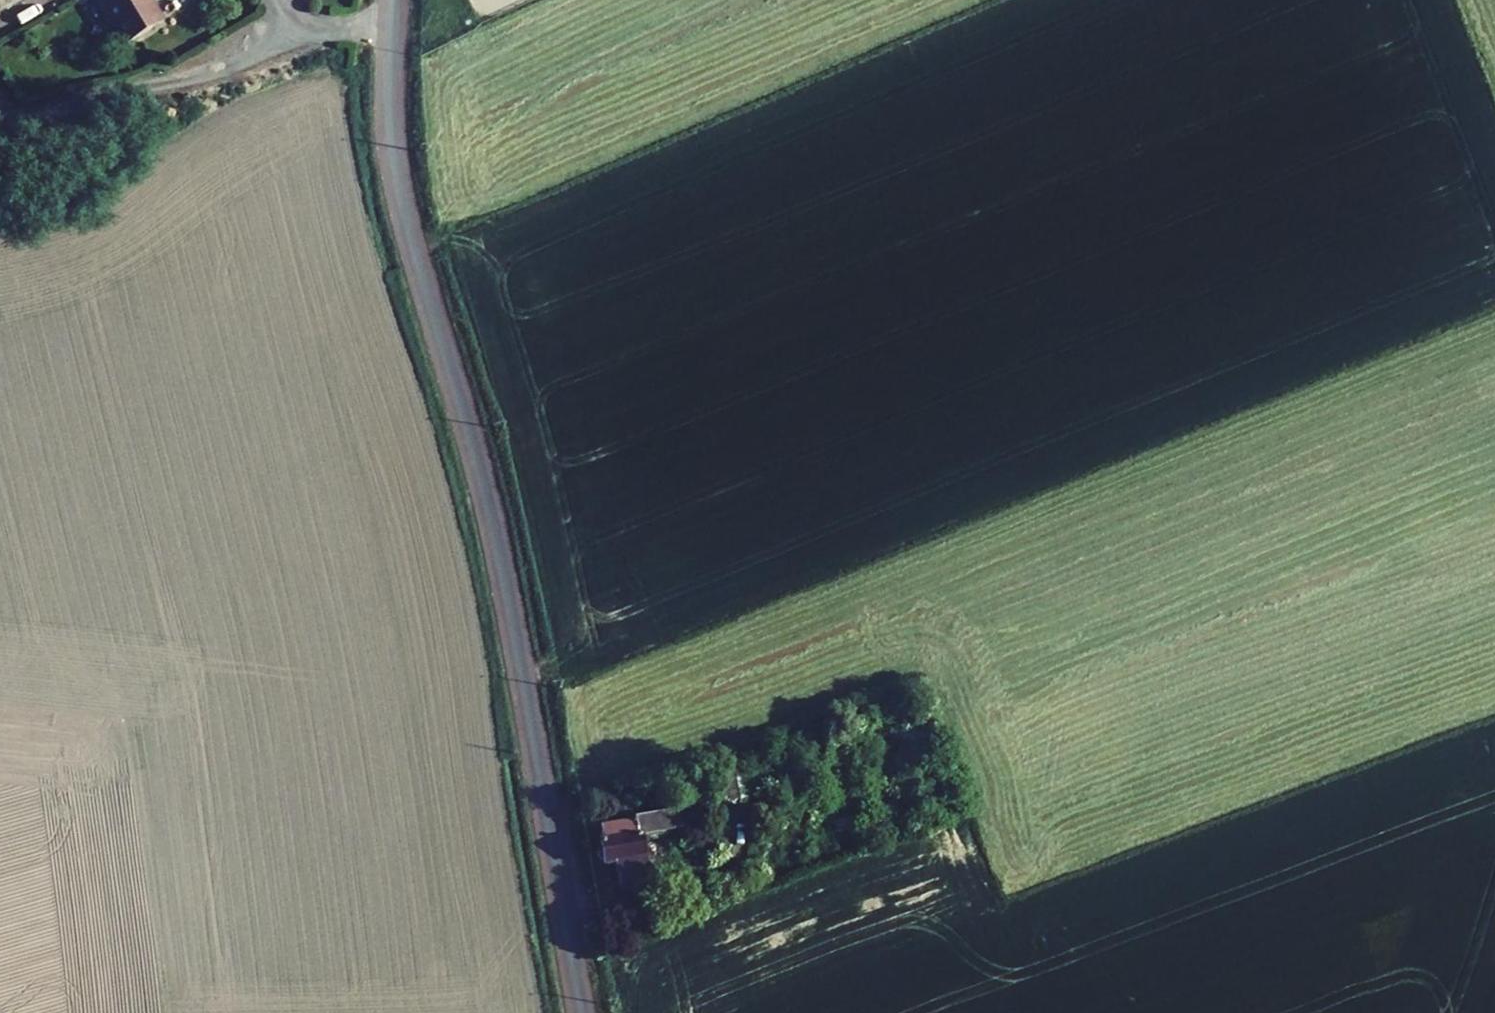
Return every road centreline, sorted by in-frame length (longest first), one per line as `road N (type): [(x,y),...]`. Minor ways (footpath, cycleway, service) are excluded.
road 1 (tertiary): [(391,0),(395,179),(492,530),(581,1012)]

